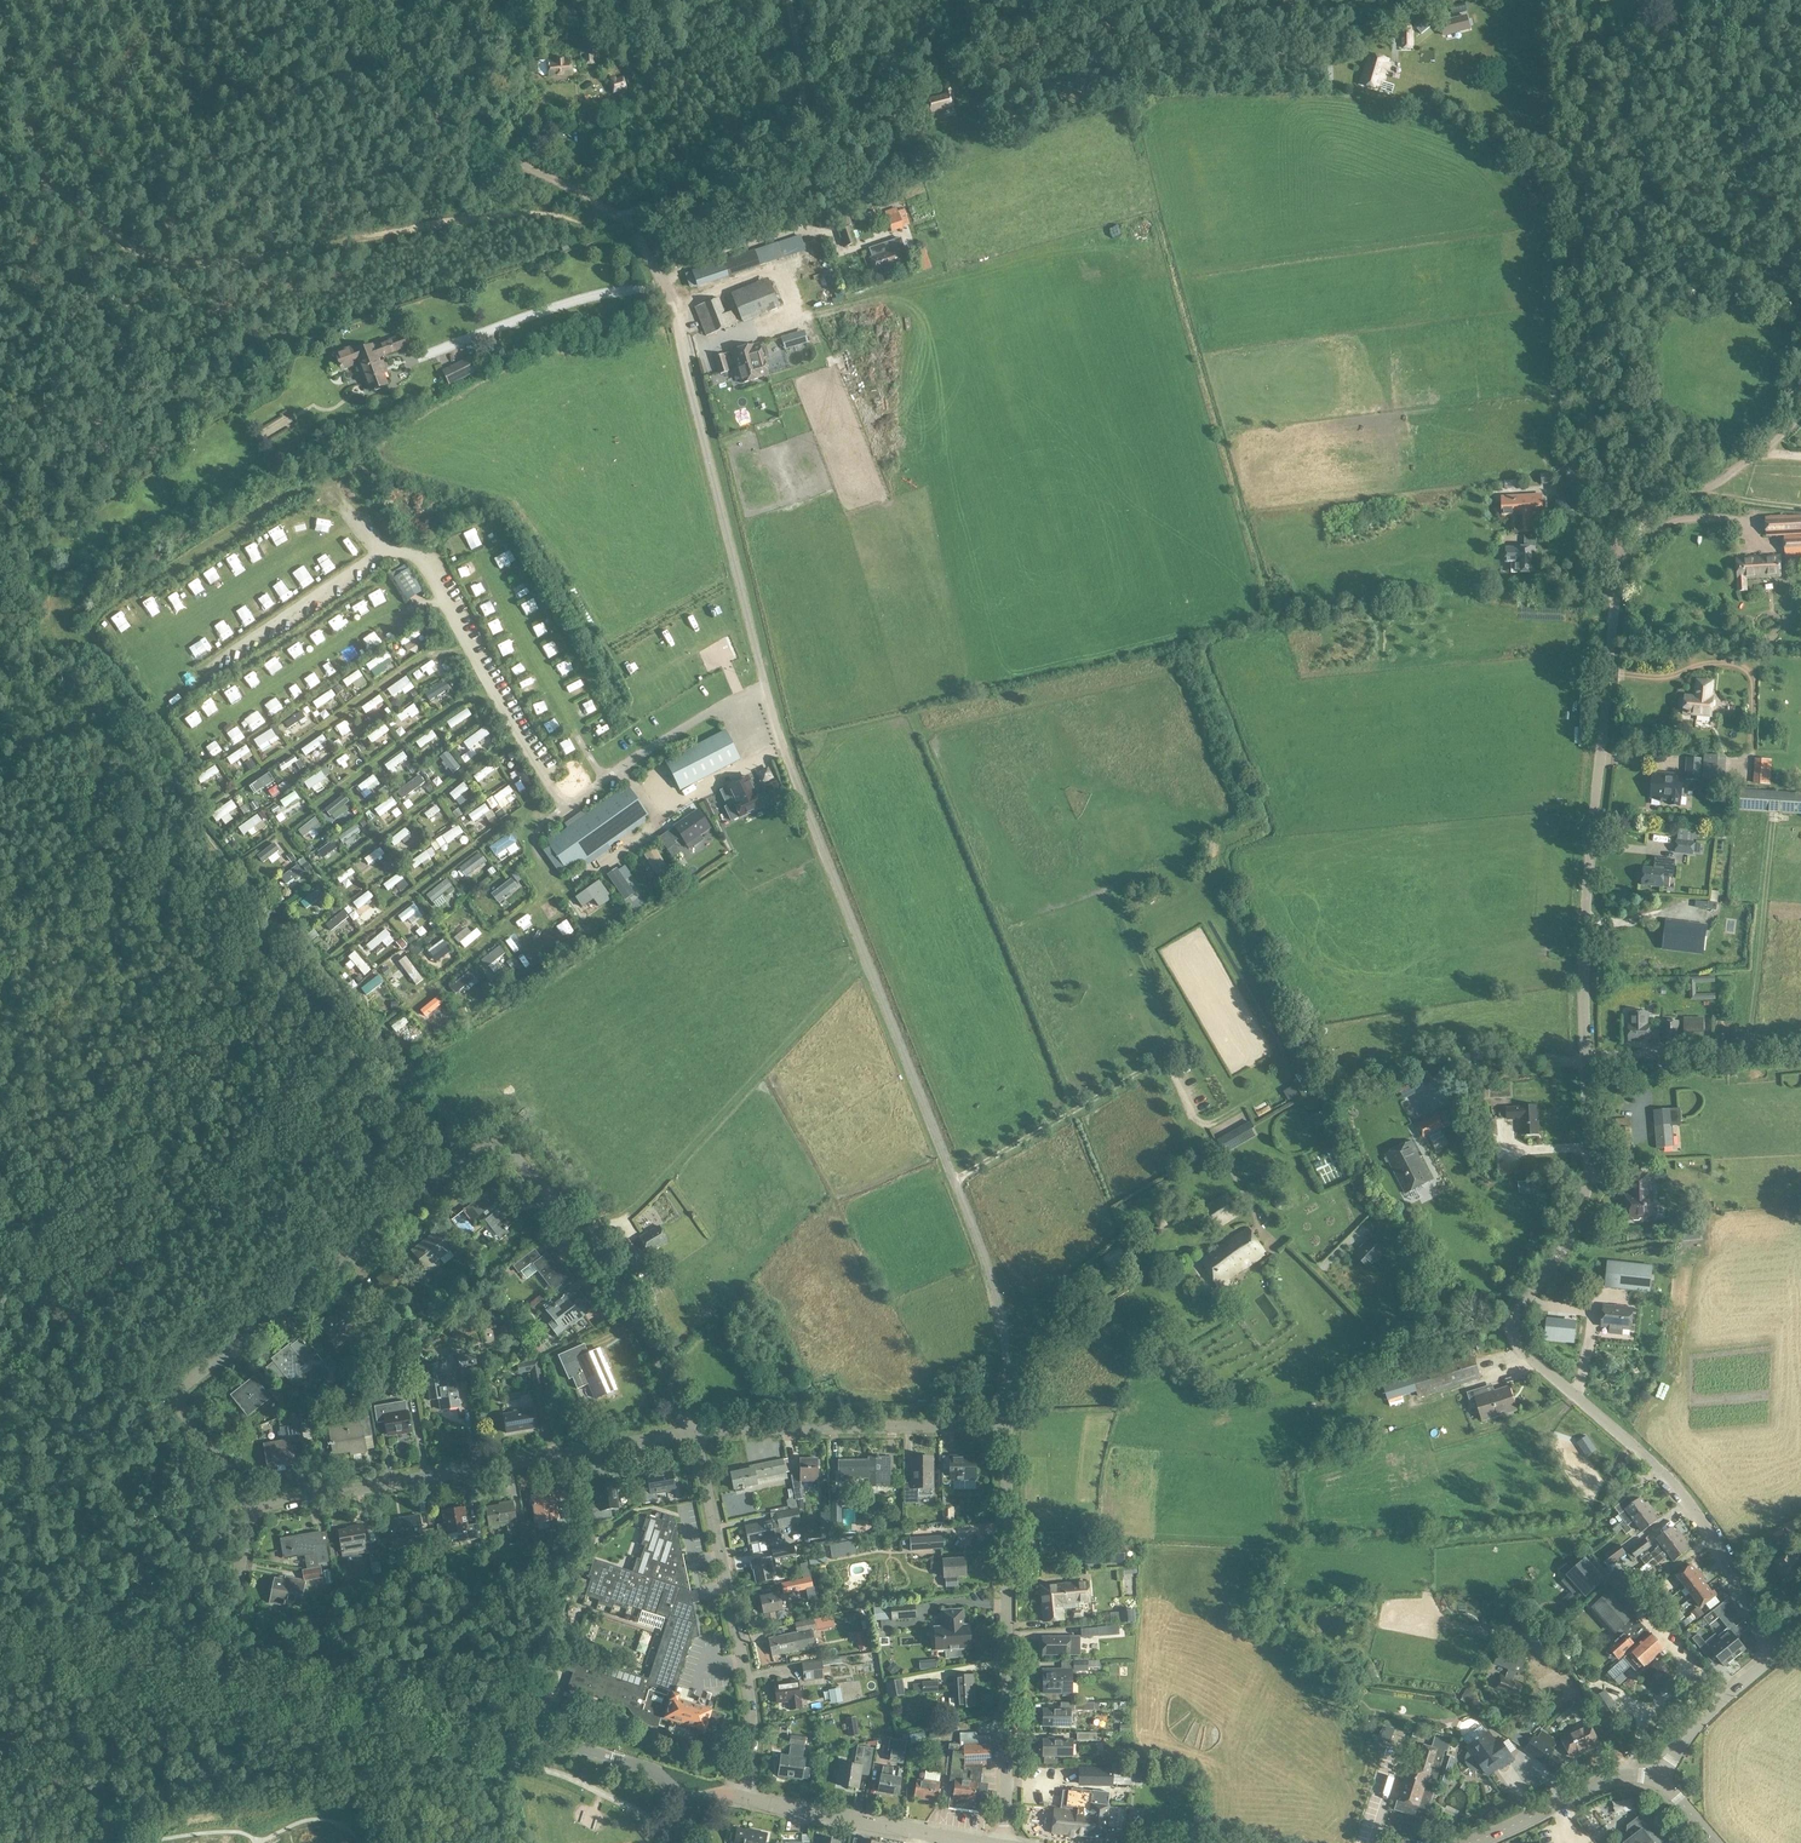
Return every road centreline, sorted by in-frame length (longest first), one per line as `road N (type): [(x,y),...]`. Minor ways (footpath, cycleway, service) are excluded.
road 1 (unclassified): [(1774,1654),(1707,1527),(1657,1468),(1522,1349),(1512,1329),(1569,1239),(1588,1183),(1584,985),(1617,567),(1609,490)]
road 2 (unclassified): [(1007,1376),(980,1248),(786,757),(667,288)]
road 3 (track): [(618,214),(584,223),(536,214),(481,218),(249,262),(149,259),(81,214),(48,173),(0,16)]
road 4 (track): [(1609,490),(1574,290),(1586,95),(1578,0)]
road 5 (tertiary): [(691,1804),(660,1775),(561,1742),(220,1688)]
road 6 (unclassified): [(695,1430),(610,1270),(506,1150),(489,1147),(414,1204)]
road 7 (residential): [(252,1507),(695,1430)]
road 8 (unclassified): [(252,1507),(182,1411),(179,1393),(414,1204)]
road 9 (residential): [(1007,1842),(1007,1425)]
road 10 (track): [(588,1237),(643,1203),(867,963)]
road 11 (residential): [(743,1798),(751,1713),(695,1430)]
road 12 (track): [(1101,0),(1298,57),(1324,52),(1408,0)]
road 13 (residential): [(695,1430),(1007,1425)]
road 14 (track): [(1512,1329),(1396,1351),(1319,1270),(1369,1224)]
road 15 (track): [(802,126),(1062,0)]
road 16 (track): [(444,602),(376,619),(201,739)]
road 17 (track): [(538,824),(527,838),(548,894),(395,1020)]
road 18 (track): [(243,787),(430,655),(471,651)]
road 19 (track): [(491,686),(280,831)]
road 20 (tertiary): [(988,1842),(743,1798)]
road 21 (track): [(538,824),(511,820),(340,955)]
road 22 (track): [(520,736),(324,880)]
road 23 (track): [(1007,1368),(1165,1247),(1205,1238)]
road 24 (tertiary): [(220,1688),(0,1646)]
road 25 (track): [(1609,490),(1704,489),(1800,418)]
road 26 (track): [(802,126),(618,214)]
road 27 (tertiary): [(1470,1842),(1611,1777),(1659,1779)]
road 28 (track): [(444,123),(618,214)]
road 29 (unclassified): [(220,1688),(252,1507)]
road 30 (unclassified): [(1659,1779),(1714,1707),(1774,1654)]
road 31 (track): [(336,0),(444,123)]
road 32 (track): [(169,786),(186,766),(158,705),(212,668)]
road 33 (track): [(790,0),(802,126)]

